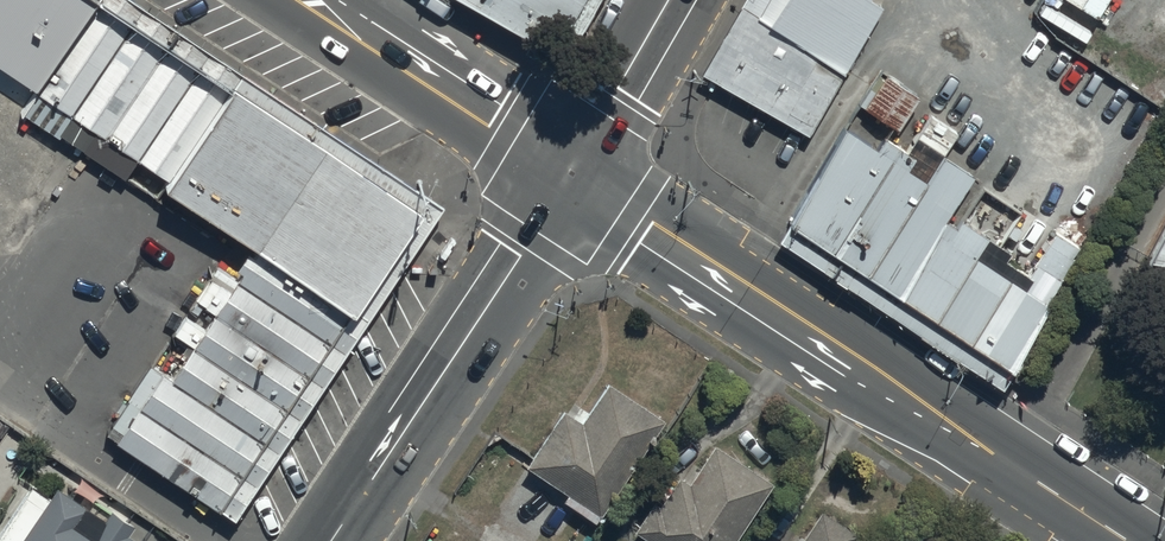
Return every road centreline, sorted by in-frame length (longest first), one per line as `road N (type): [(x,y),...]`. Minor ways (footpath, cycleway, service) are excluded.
road 1 (secondary): [(574,175),(1134,540)]
road 2 (tertiary): [(574,175),(327,540)]
road 3 (secondary): [(329,0),(574,175)]
road 4 (tertiary): [(675,0),(574,175)]

